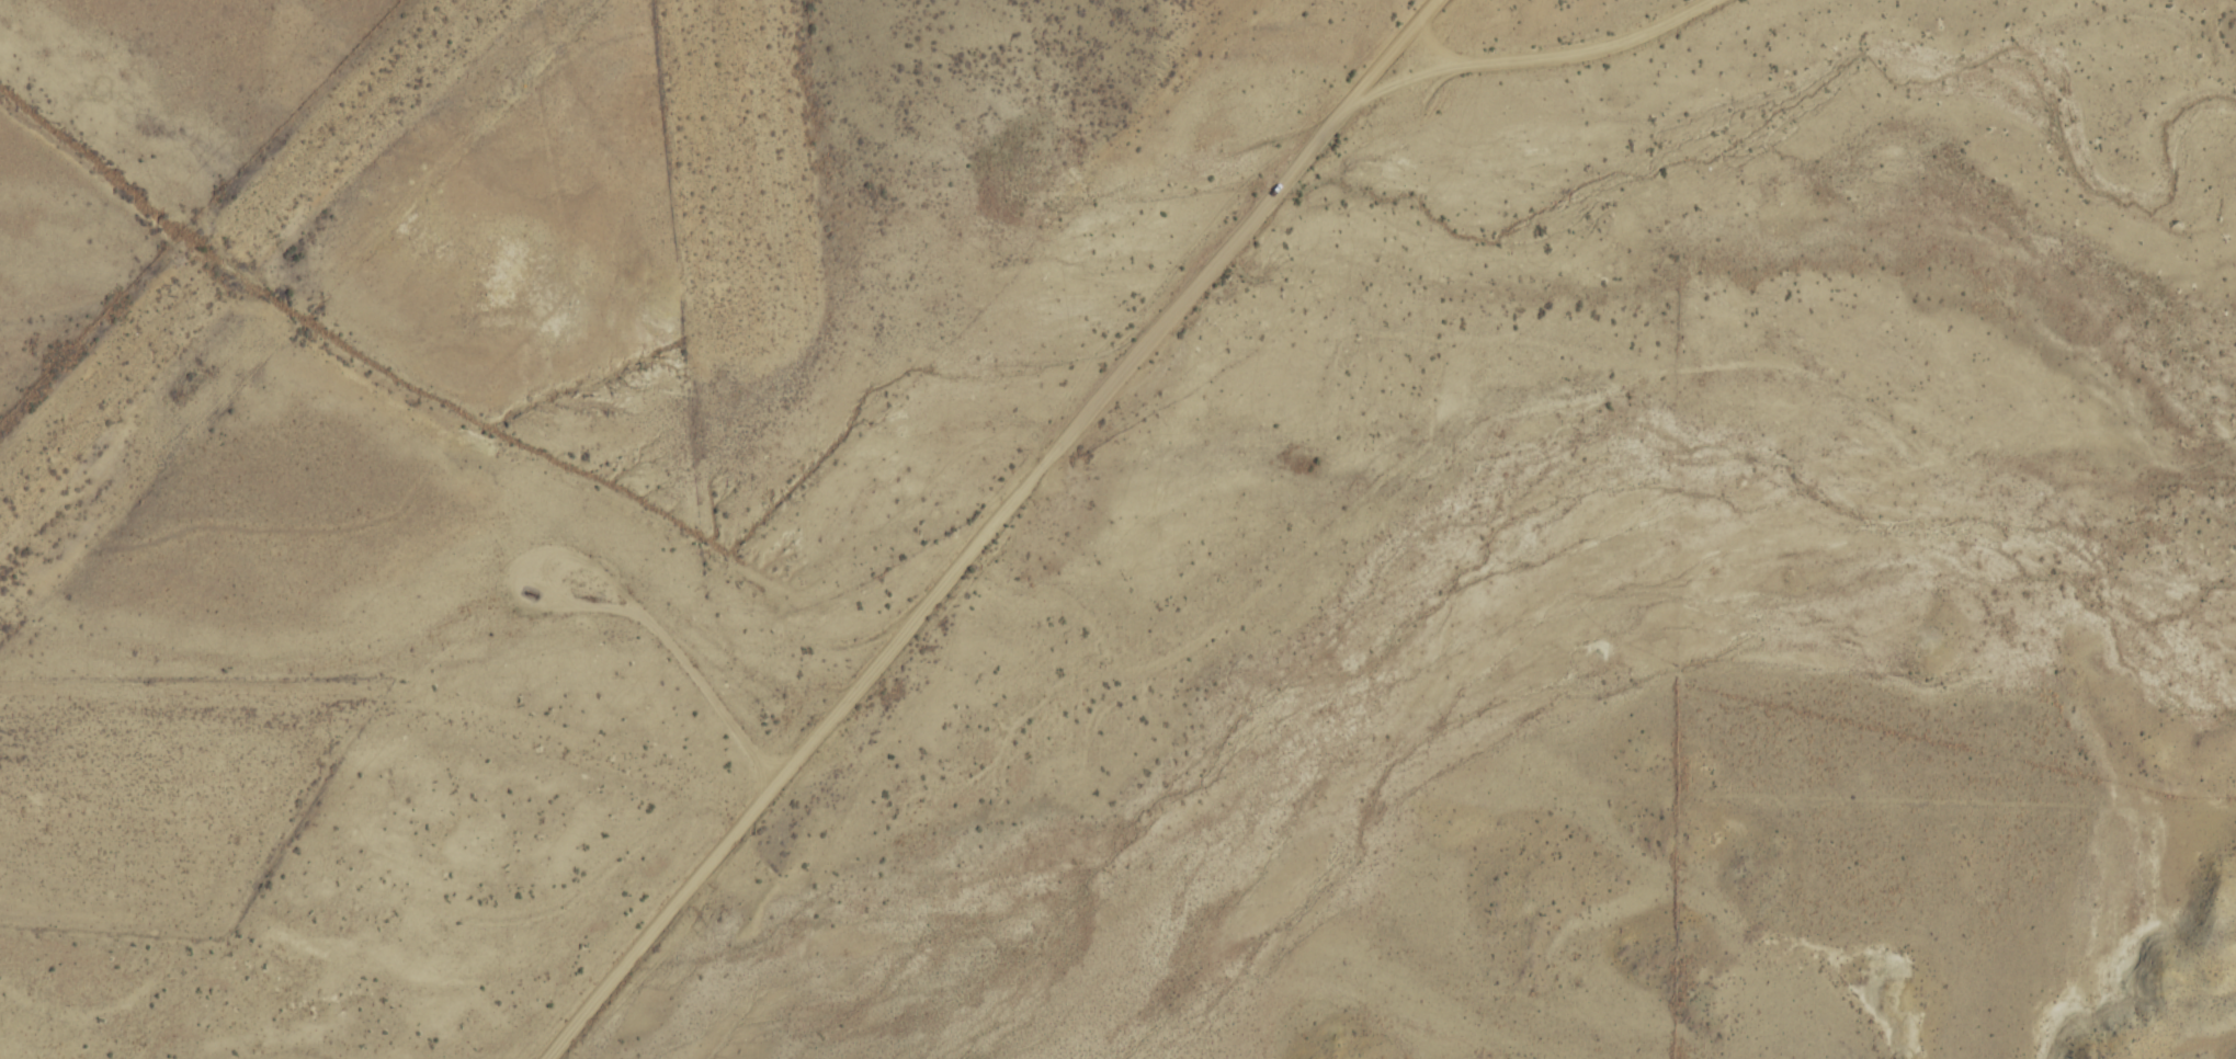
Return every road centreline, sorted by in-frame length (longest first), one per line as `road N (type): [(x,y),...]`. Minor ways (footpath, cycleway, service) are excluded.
road 1 (tertiary): [(546,1058),(1435,0)]
road 2 (residential): [(1702,0),(1588,48),(1471,57),(1385,83),(1346,105)]

